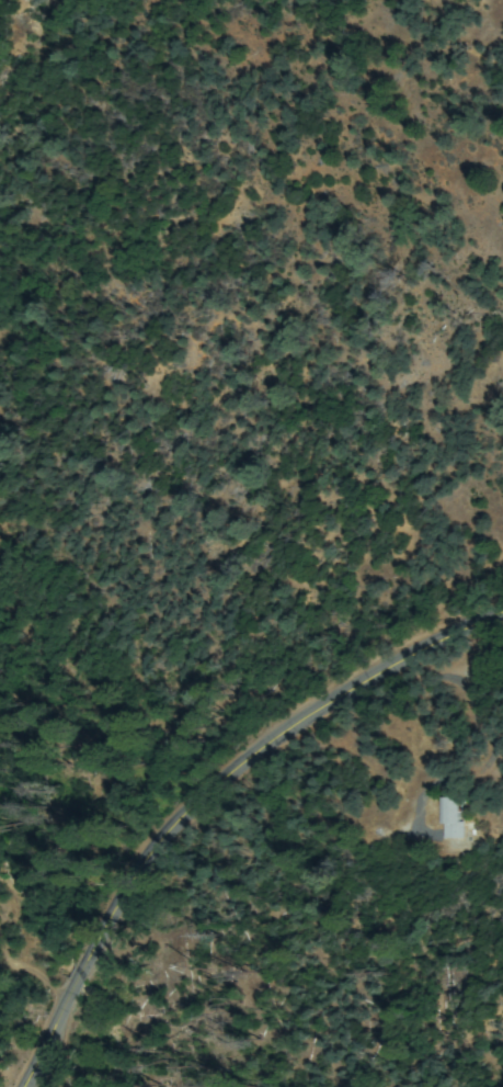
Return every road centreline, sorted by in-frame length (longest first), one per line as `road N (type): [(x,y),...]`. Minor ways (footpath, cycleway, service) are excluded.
road 1 (residential): [(36,1086),(116,918),(190,823),(377,669),(502,605)]

